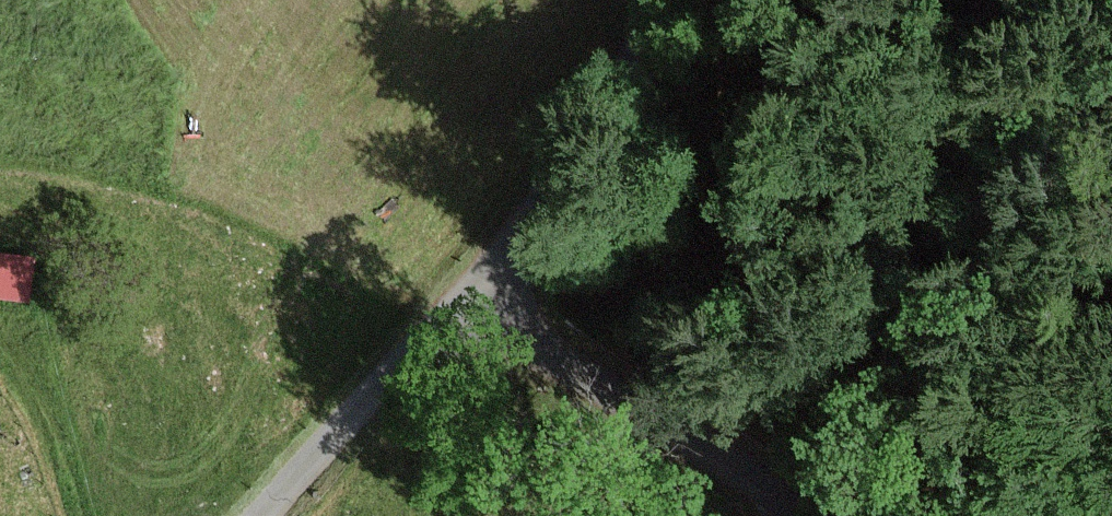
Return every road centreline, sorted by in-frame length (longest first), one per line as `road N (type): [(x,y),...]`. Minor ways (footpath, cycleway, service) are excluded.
road 1 (unclassified): [(453,303),(703,446),(797,515)]
road 2 (unclassified): [(659,0),(584,143),(453,303)]
road 3 (unclassified): [(453,303),(261,515)]

